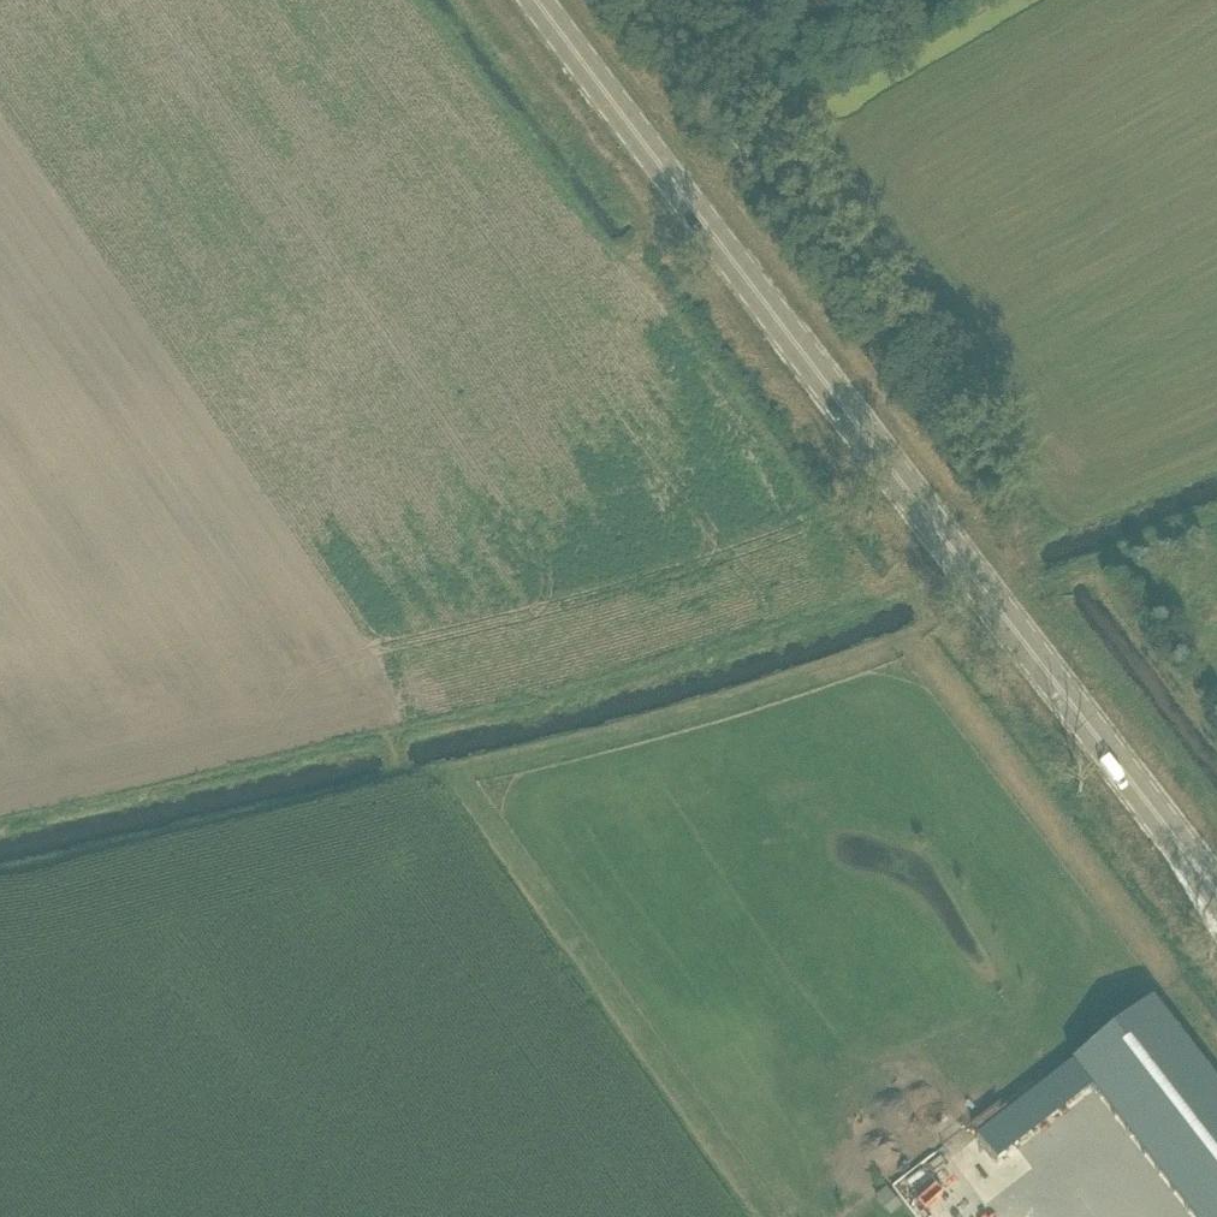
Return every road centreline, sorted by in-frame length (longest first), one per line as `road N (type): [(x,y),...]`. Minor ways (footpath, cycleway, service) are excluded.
road 1 (primary): [(1216,889),(521,0)]
road 2 (track): [(889,0),(812,47),(770,54),(736,37),(711,0)]

